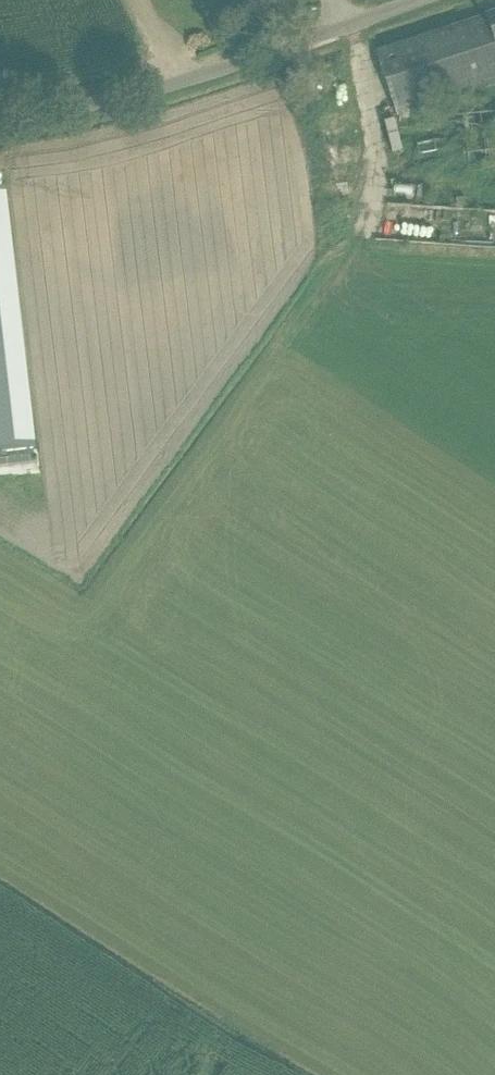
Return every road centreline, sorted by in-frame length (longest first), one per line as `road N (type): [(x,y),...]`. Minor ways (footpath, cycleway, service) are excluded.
road 1 (unclassified): [(0,121),(200,77),(420,0)]

